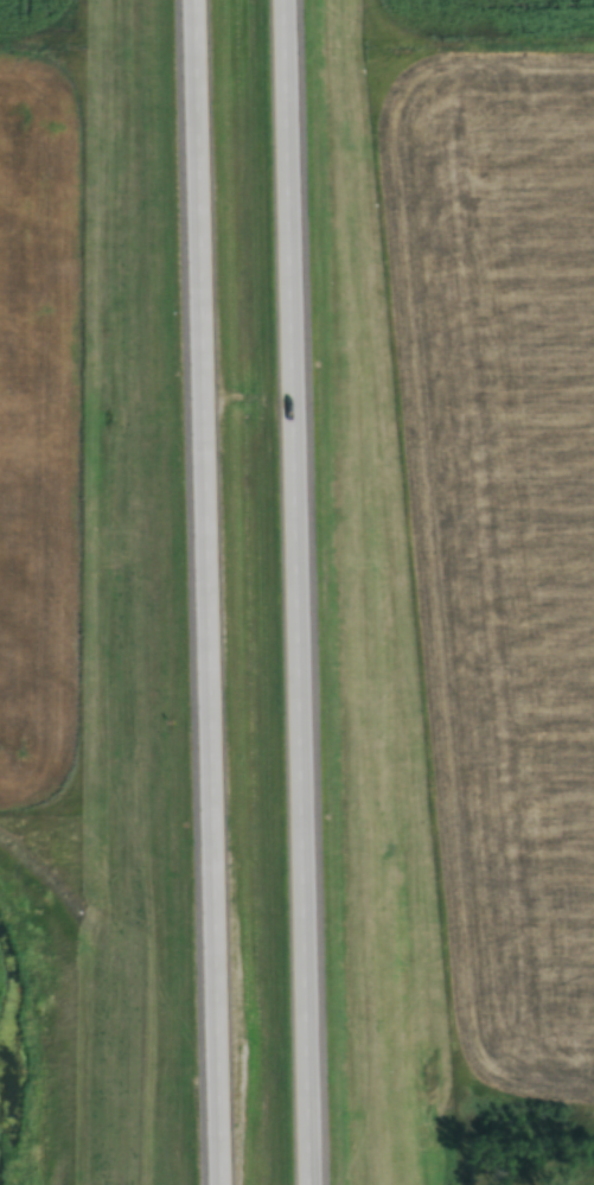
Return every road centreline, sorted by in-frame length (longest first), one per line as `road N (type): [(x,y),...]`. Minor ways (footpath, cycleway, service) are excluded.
road 1 (motorway): [(317,1184),(292,0)]
road 2 (motorway): [(191,0),(214,1184)]

